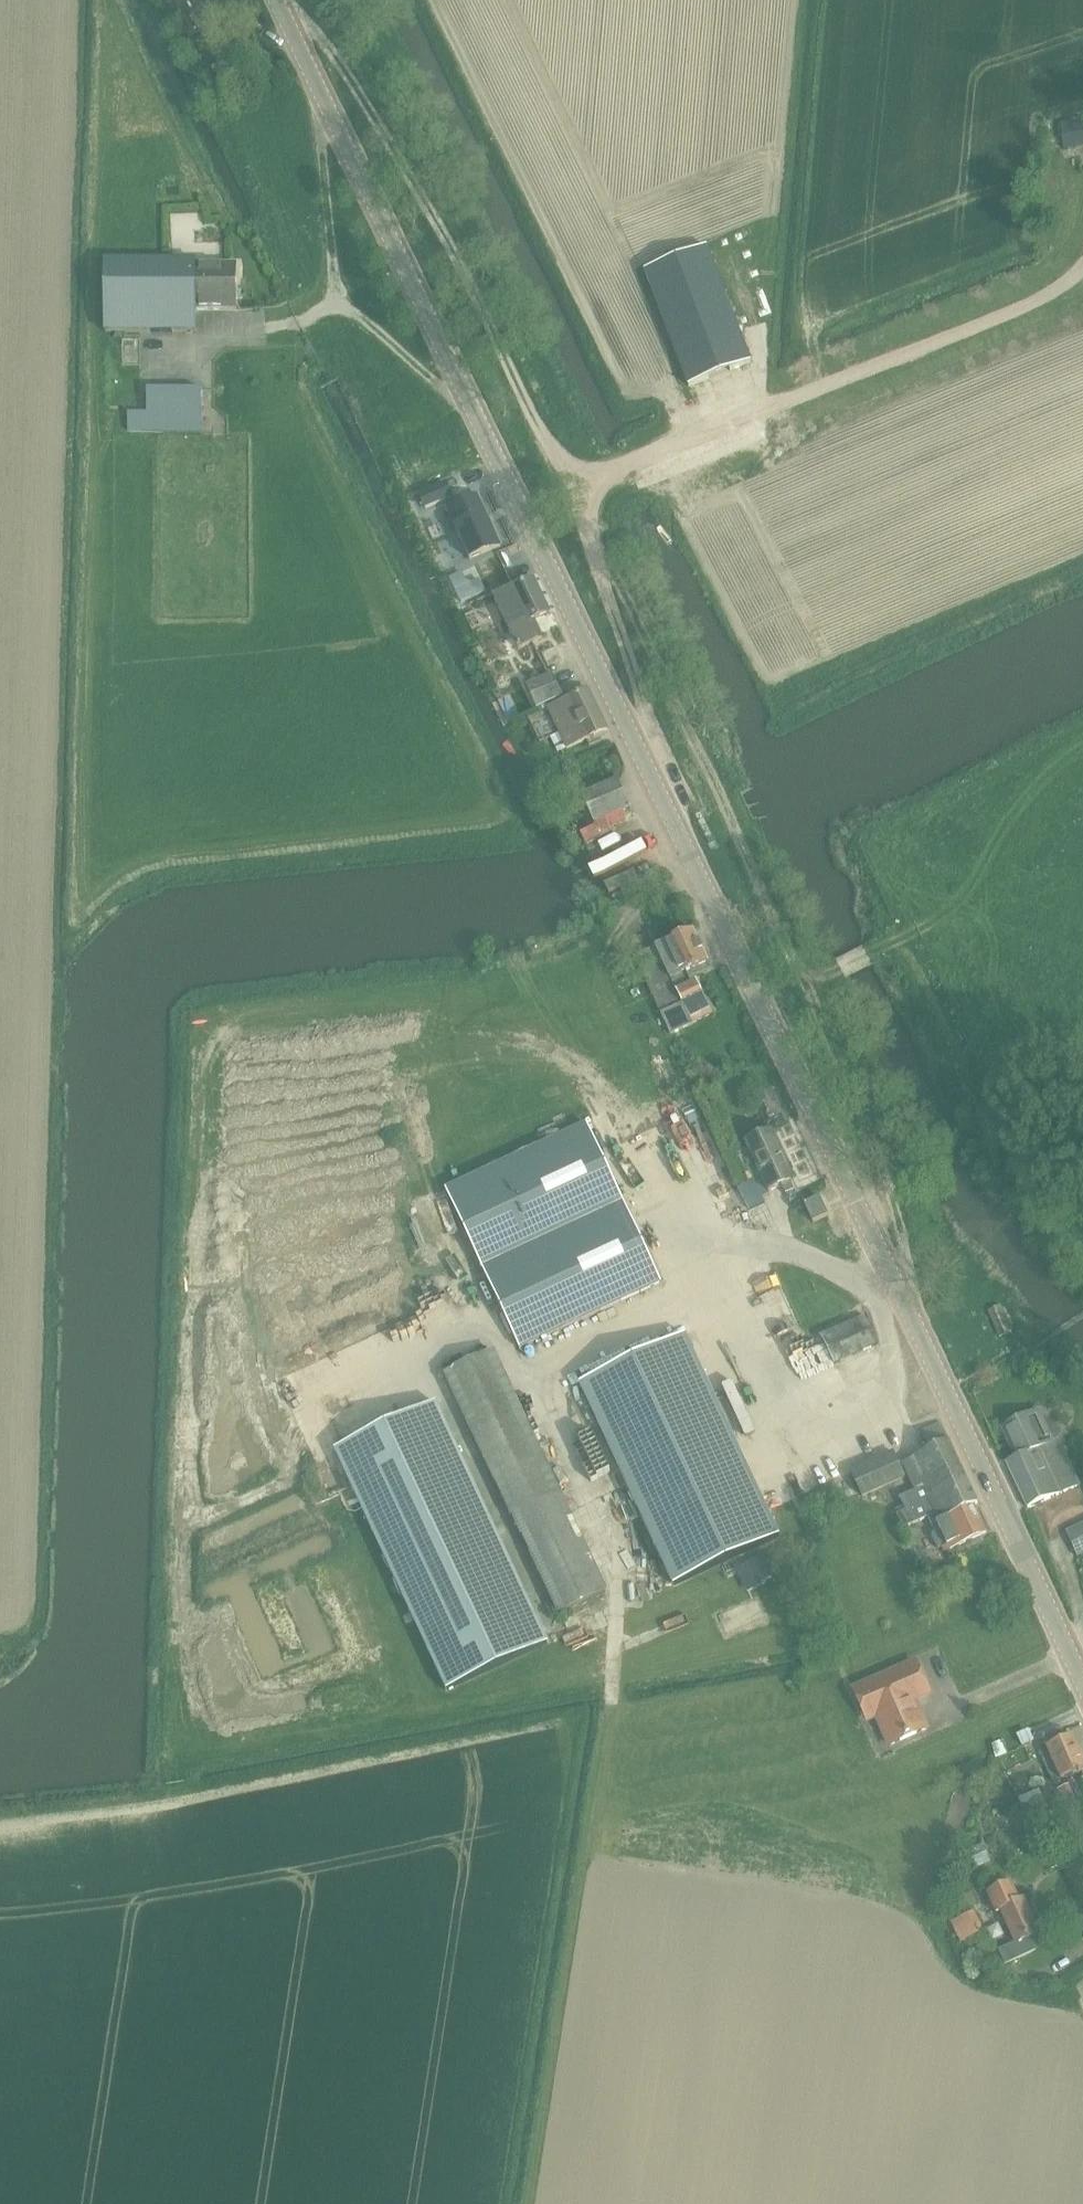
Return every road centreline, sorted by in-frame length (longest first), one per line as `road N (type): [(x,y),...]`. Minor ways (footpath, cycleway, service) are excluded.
road 1 (secondary): [(1082,1683),(277,0)]
road 2 (track): [(634,740),(639,697),(588,530),(582,484),(542,434),(448,242),(348,78),(318,36),(283,13)]
road 3 (track): [(804,982),(582,484)]
road 4 (track): [(830,973),(919,927),(938,903),(975,788),(1082,739)]
road 5 (track): [(901,1296),(904,1238),(863,1116),(804,982)]

